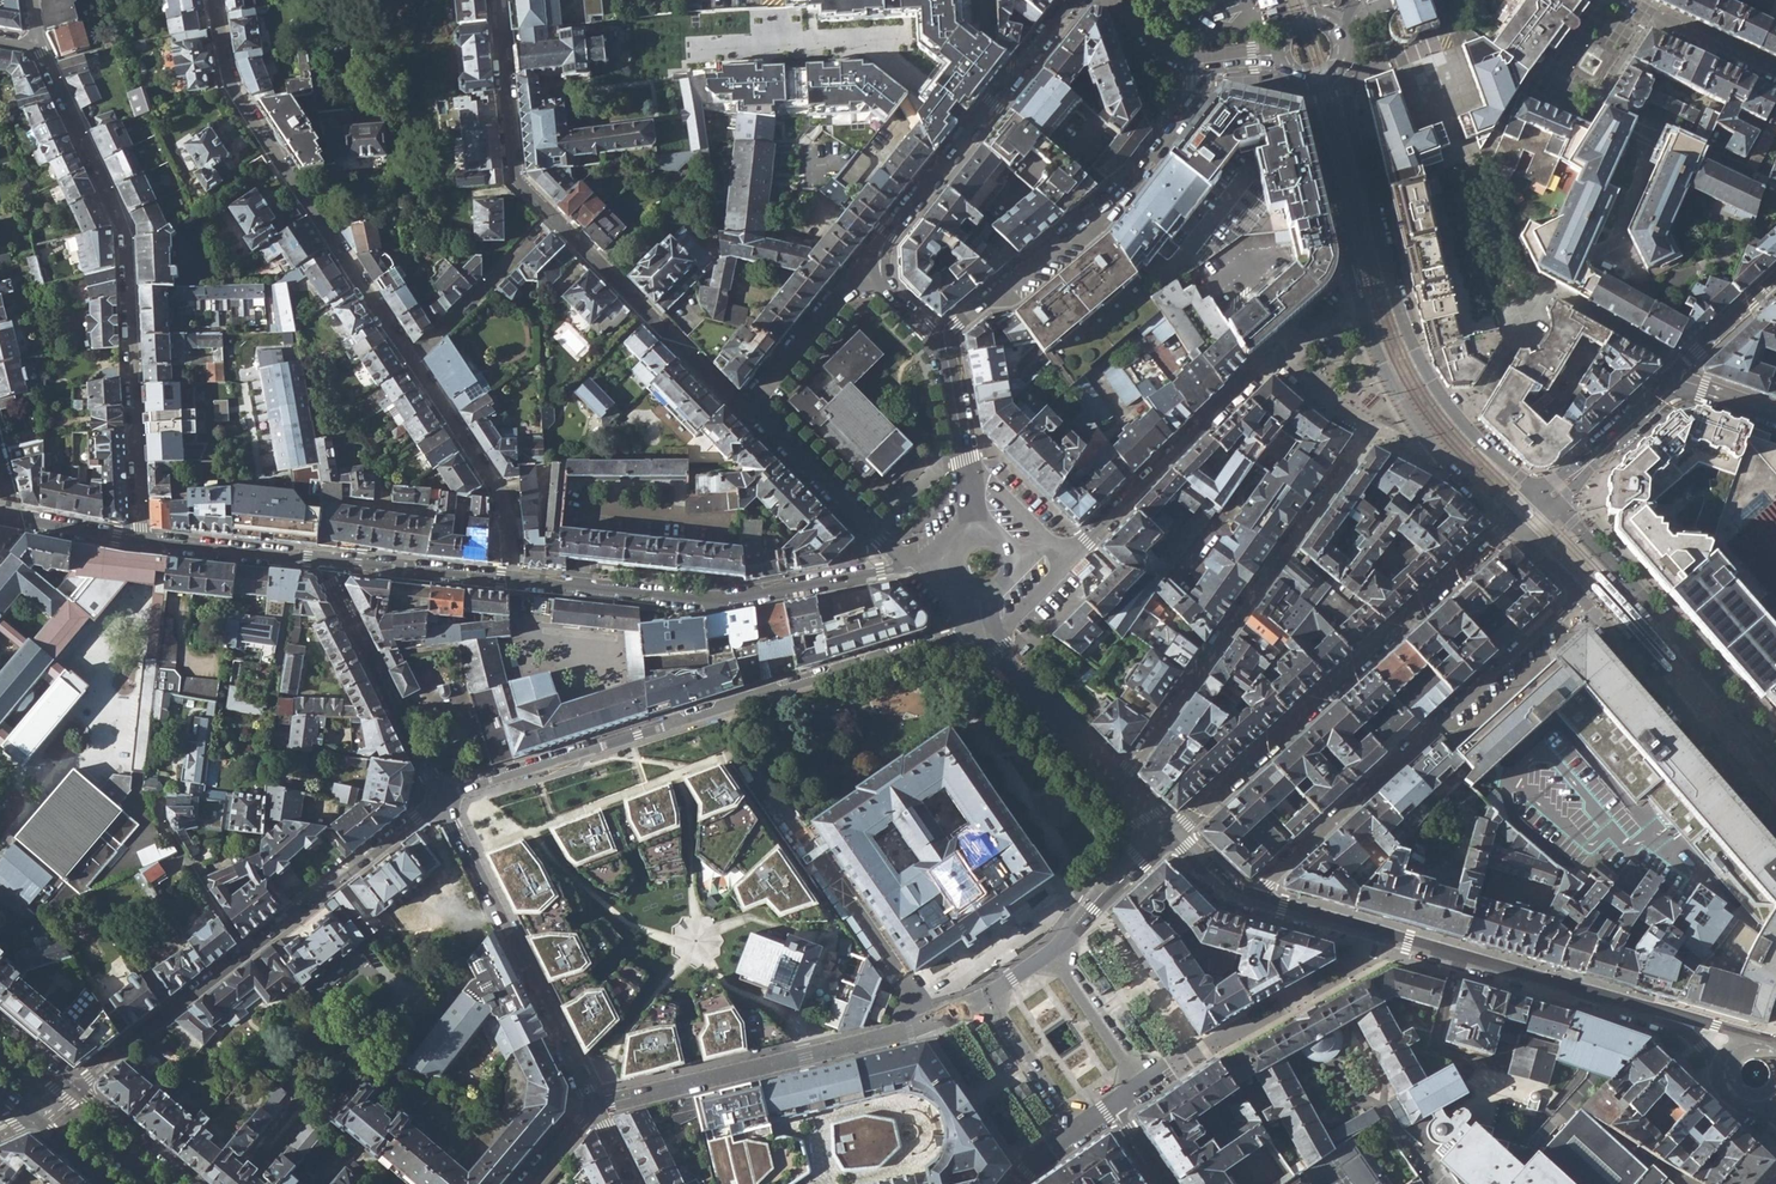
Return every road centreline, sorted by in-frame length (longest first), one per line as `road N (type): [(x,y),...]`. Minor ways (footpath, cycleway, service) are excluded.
road 1 (residential): [(441,802),(470,786),(937,641),(967,620)]
road 2 (residential): [(142,542),(129,253),(40,45)]
road 3 (tertiary): [(1547,502),(1458,422),(1411,347),(1338,61)]
road 4 (residential): [(1014,565),(1090,539),(1271,358),(1382,433)]
road 5 (residential): [(1514,526),(1170,837)]
road 6 (residential): [(1581,595),(1249,901)]
road 7 (residential): [(1119,784),(1362,443),(1382,433)]
road 8 (secondary): [(1249,901),(1657,1016)]
road 9 (residential): [(412,360),(241,102),(217,0)]
road 10 (residential): [(988,1000),(893,1035),(593,1107)]
road 11 (tertiary): [(1302,76),(1376,349),(1441,457)]
road 12 (residential): [(944,352),(954,328),(1129,180),(1198,91),(1208,62)]
road 13 (residential): [(905,562),(706,604),(516,582)]
road 14 (residential): [(635,49),(882,30),(989,114)]
road 15 (residential): [(593,1107),(441,802)]
road 16 (tertiary): [(1775,747),(1547,502)]
road 17 (tertiary): [(1581,595),(1775,818)]
road 18 (residential): [(553,215),(751,411)]
road 19 (residential): [(441,802),(324,563)]
road 20 (residential): [(516,582),(506,503),(412,360)]
road 21 (residential): [(247,952),(441,802)]
road 22 (residential): [(500,0),(518,173),(553,215)]
road 23 (residential): [(1119,784),(967,620)]
road 24 (residential): [(77,1087),(247,952)]
road 25 (residential): [(905,562),(751,411)]
road 26 (residential): [(553,215),(412,360)]
road 27 (residential): [(989,114),(892,234),(876,273)]
road 28 (residential): [(516,582),(324,563)]
road 29 (residential): [(751,411),(836,302),(876,273)]
road 30 (residential): [(944,352),(979,535)]
road 31 (residential): [(324,563),(142,542)]
road 32 (residential): [(163,802),(168,827),(247,952)]
road 33 (secondary): [(1170,837),(1054,954)]
road 34 (secondary): [(988,1000),(1076,1126)]
road 35 (secondary): [(1139,1081),(1054,954)]
road 36 (secondary): [(194,1183),(77,1087)]
road 37 (residential): [(1076,0),(989,114)]
road 38 (residential): [(1775,284),(1675,380)]
road 39 (residential): [(142,542),(15,519)]
road 40 (residential): [(1660,16),(1775,74)]

